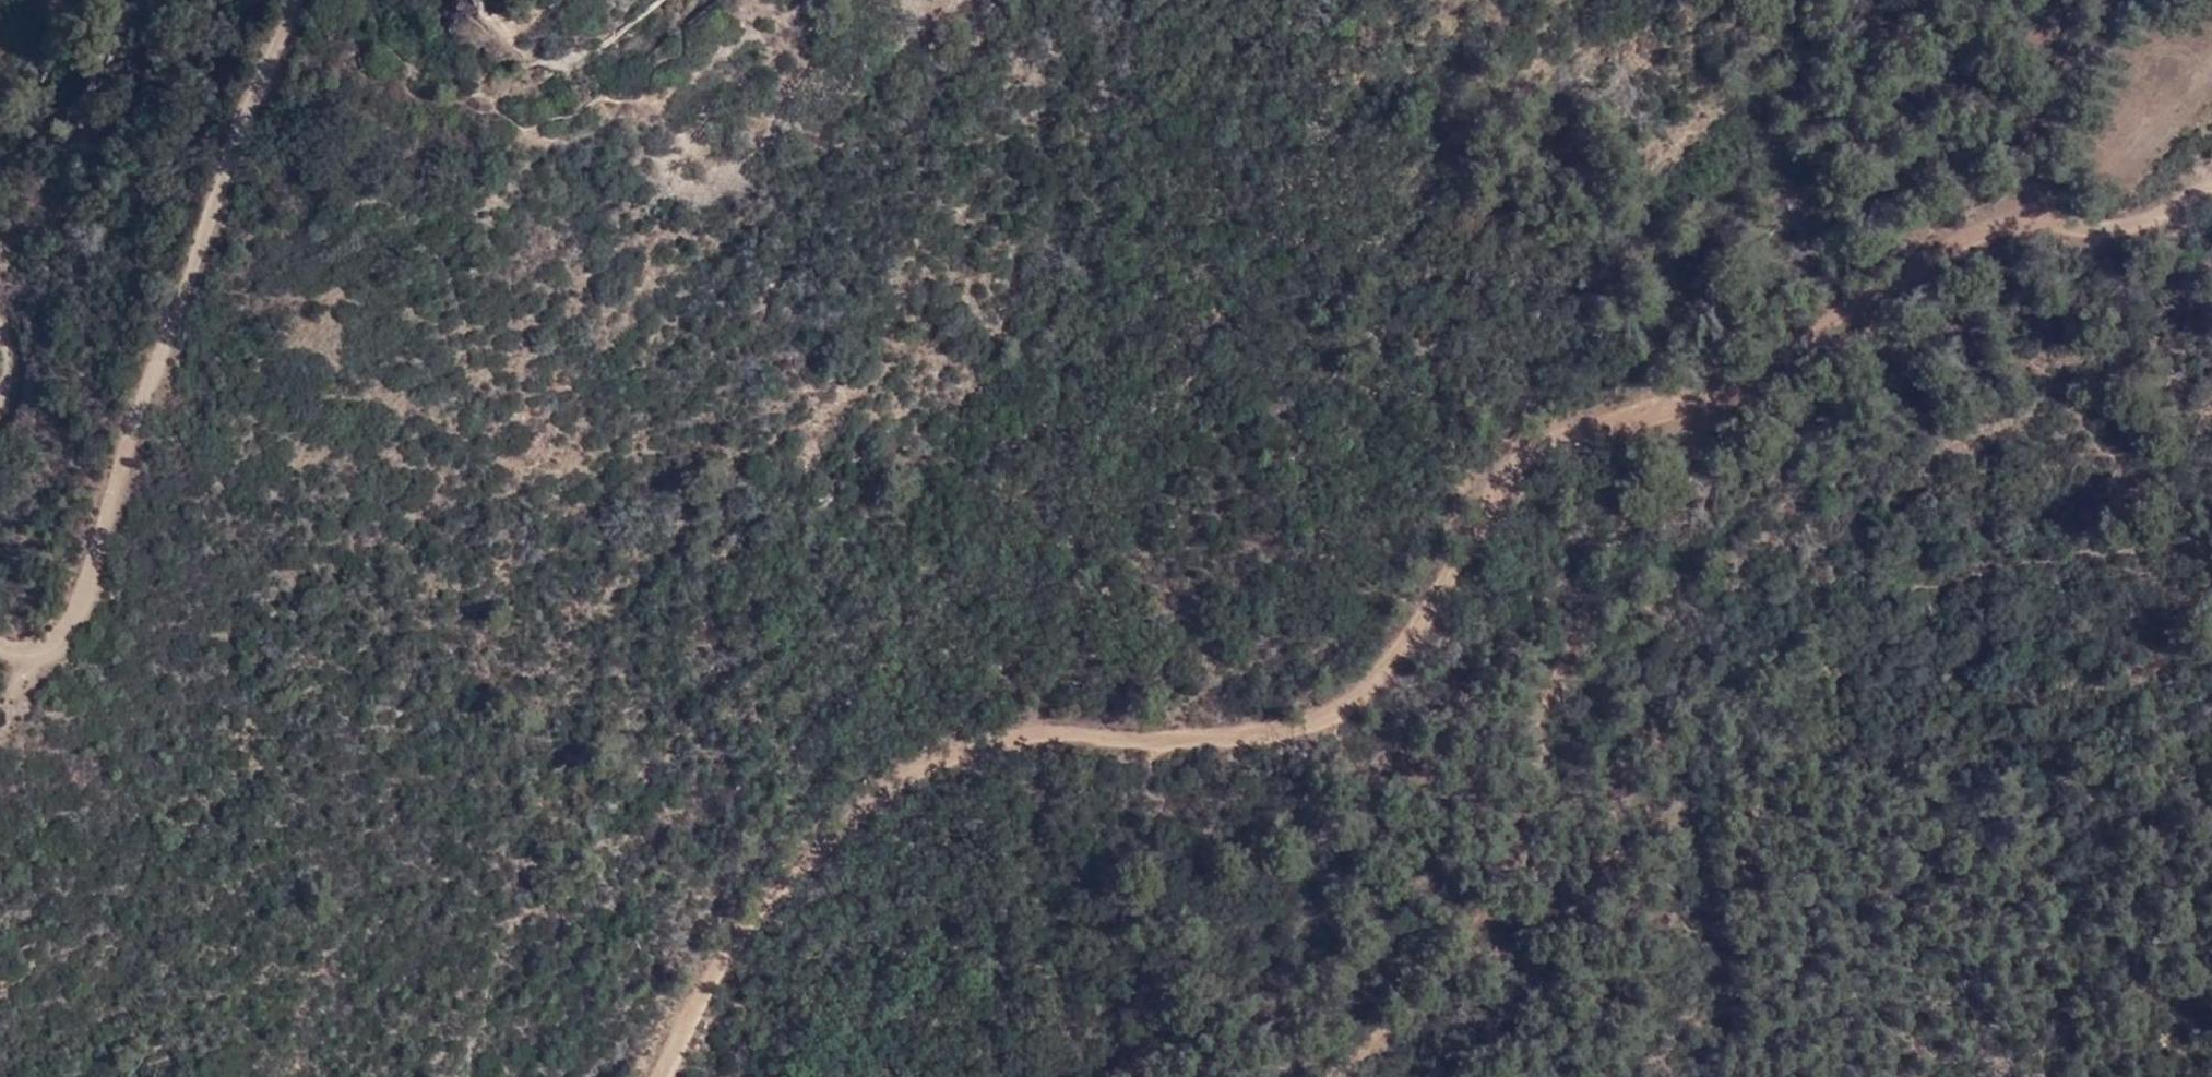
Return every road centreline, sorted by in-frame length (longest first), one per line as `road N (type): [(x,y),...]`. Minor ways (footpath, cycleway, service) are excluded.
road 1 (track): [(653,1076),(704,980),(815,849),(908,773),(980,746),(1267,727),(1340,704),(1423,624),(1490,499),(1530,447),(1576,420),(1648,413),(1722,391),(1963,239),(2004,222),(2116,222),(2178,203),(2211,183)]
road 2 (track): [(0,643),(44,646),(81,602),(138,400),(296,0)]

